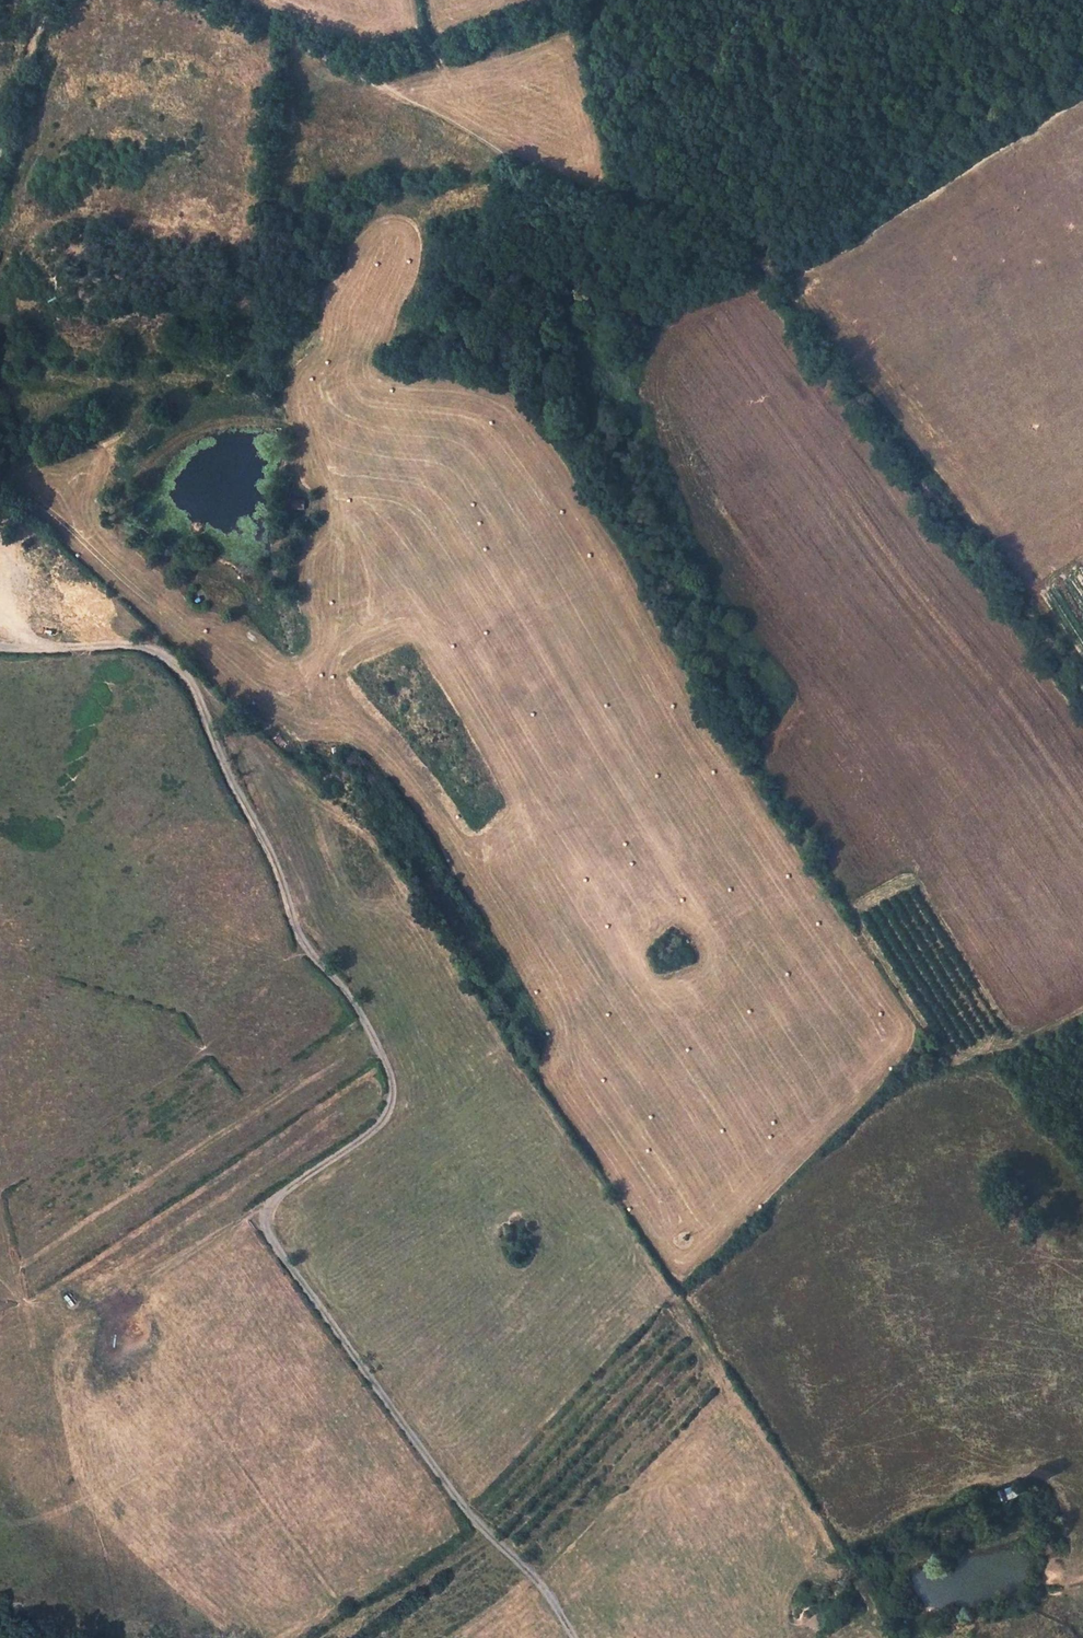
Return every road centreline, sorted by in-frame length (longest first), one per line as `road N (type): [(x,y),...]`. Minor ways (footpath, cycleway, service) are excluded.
road 1 (track): [(576,1637),(543,1584),(469,1513),(267,1232),(264,1218),(278,1193),(380,1123),(390,1108),(390,1072),(344,987),(297,930),(277,864),(230,778),(196,689),(181,668),(143,646),(0,645)]

